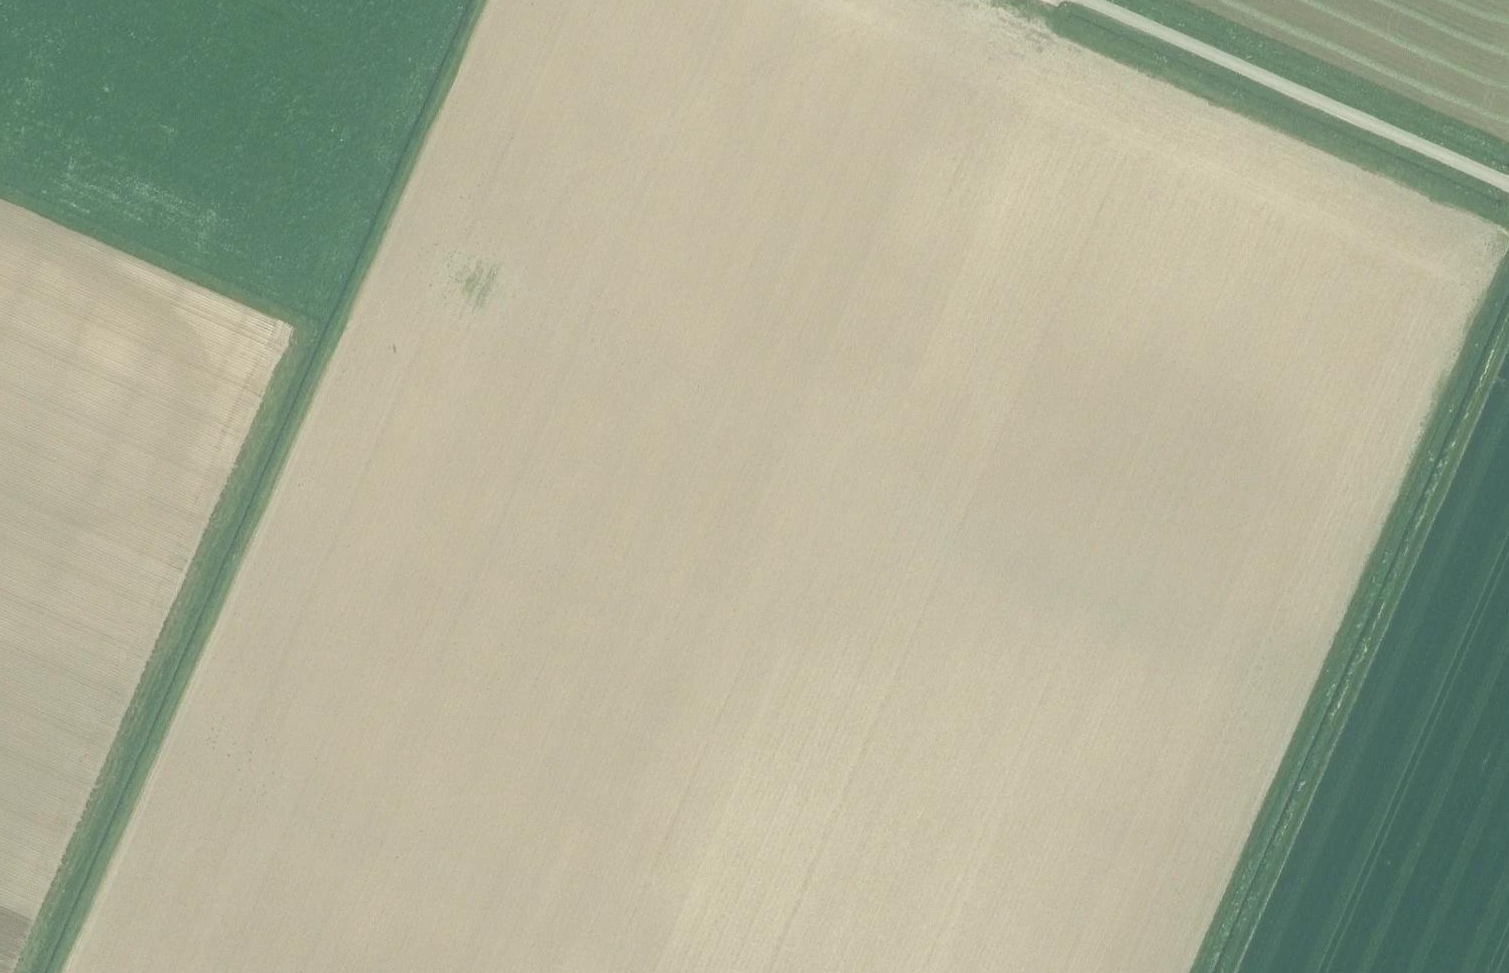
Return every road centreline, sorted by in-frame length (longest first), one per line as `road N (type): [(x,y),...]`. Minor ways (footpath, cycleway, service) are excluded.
road 1 (unclassified): [(1508,178),(1112,0)]

